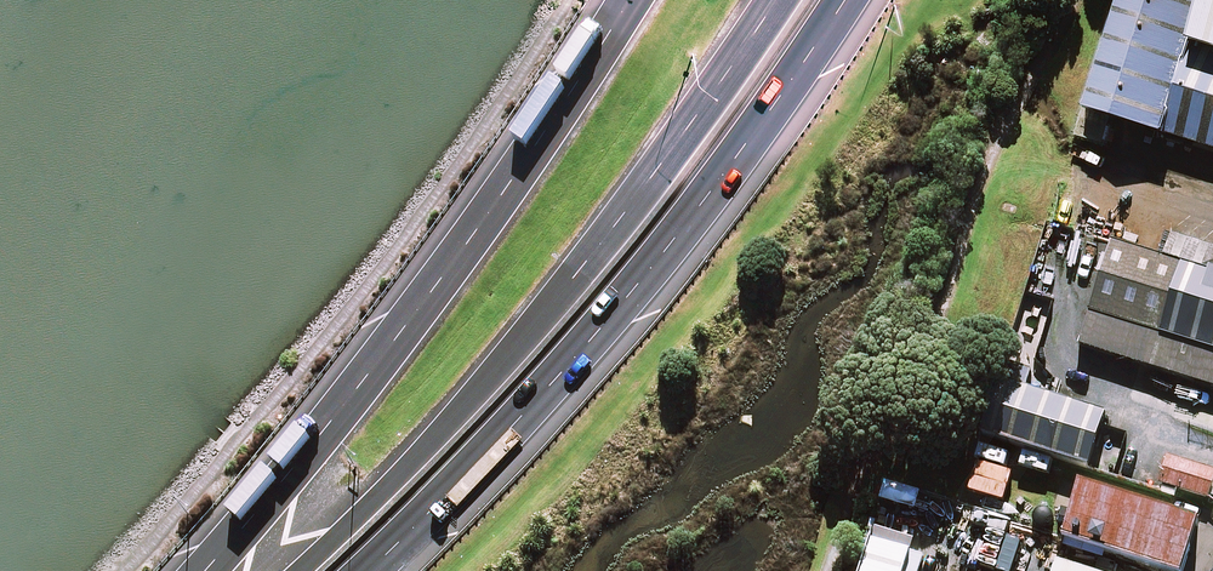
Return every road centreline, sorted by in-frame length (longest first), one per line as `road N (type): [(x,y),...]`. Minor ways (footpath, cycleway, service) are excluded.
road 1 (trunk): [(846,0),(618,309),(367,570)]
road 2 (trunk): [(299,570),(427,445),(575,276),(777,0)]
road 3 (trunk): [(205,570),(419,311),(629,0)]

